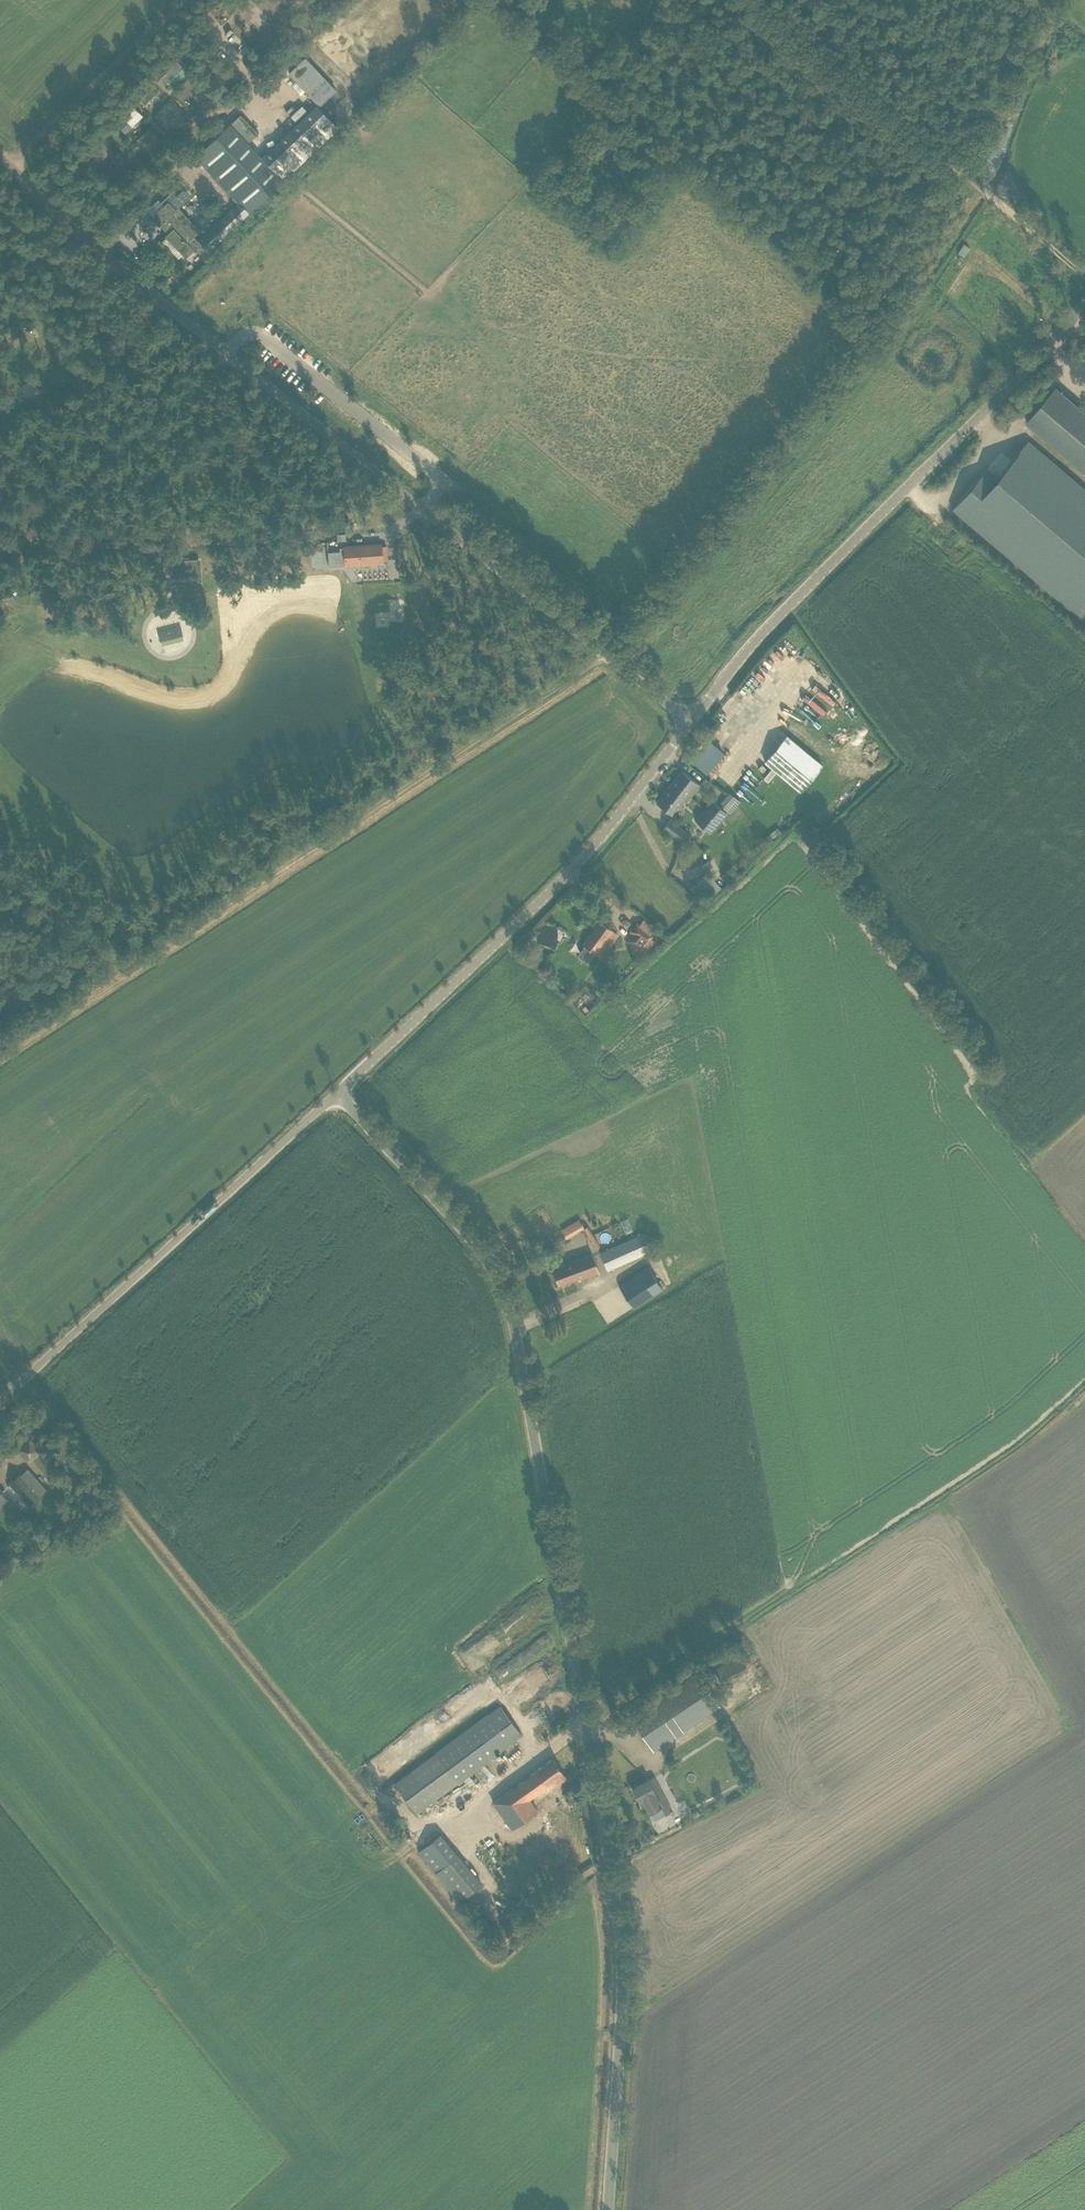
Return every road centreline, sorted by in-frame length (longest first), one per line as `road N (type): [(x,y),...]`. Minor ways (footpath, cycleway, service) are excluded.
road 1 (unclassified): [(610,2209),(625,2045),(619,1895),(523,1351),(496,1271),(479,1246),(337,1091)]
road 2 (unclassified): [(693,728),(170,309),(0,153)]
road 3 (unclassified): [(693,728),(1084,304)]
road 4 (track): [(605,657),(123,969)]
road 5 (unclassified): [(337,1091),(511,938),(618,828),(693,728)]
road 6 (unclassified): [(0,1399),(337,1091)]
road 7 (track): [(13,533),(399,527)]
road 8 (track): [(226,354),(13,533)]
road 9 (track): [(180,0),(12,166)]
road 10 (track): [(123,969),(0,873)]
road 11 (track): [(0,1048),(123,969)]

